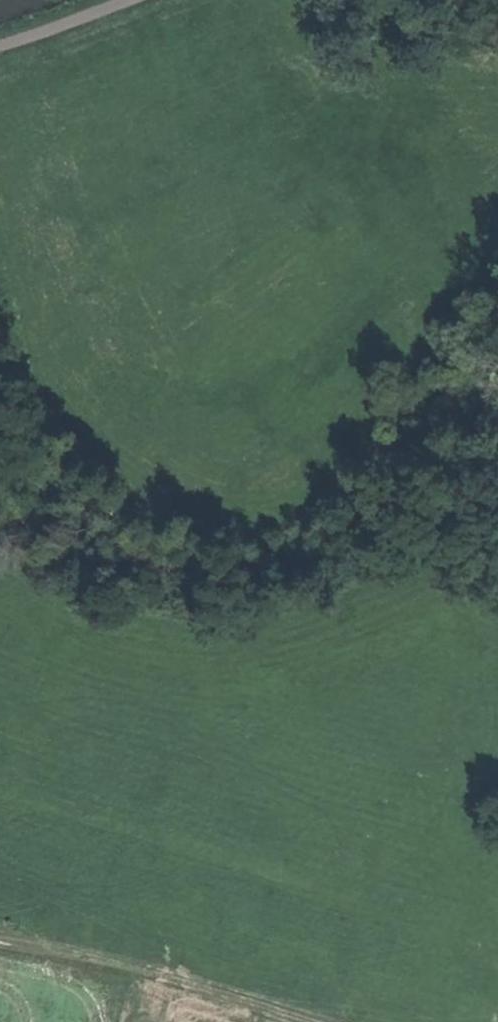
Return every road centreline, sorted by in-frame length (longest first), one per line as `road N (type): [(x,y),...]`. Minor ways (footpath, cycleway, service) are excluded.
road 1 (track): [(0,954),(256,1021)]

